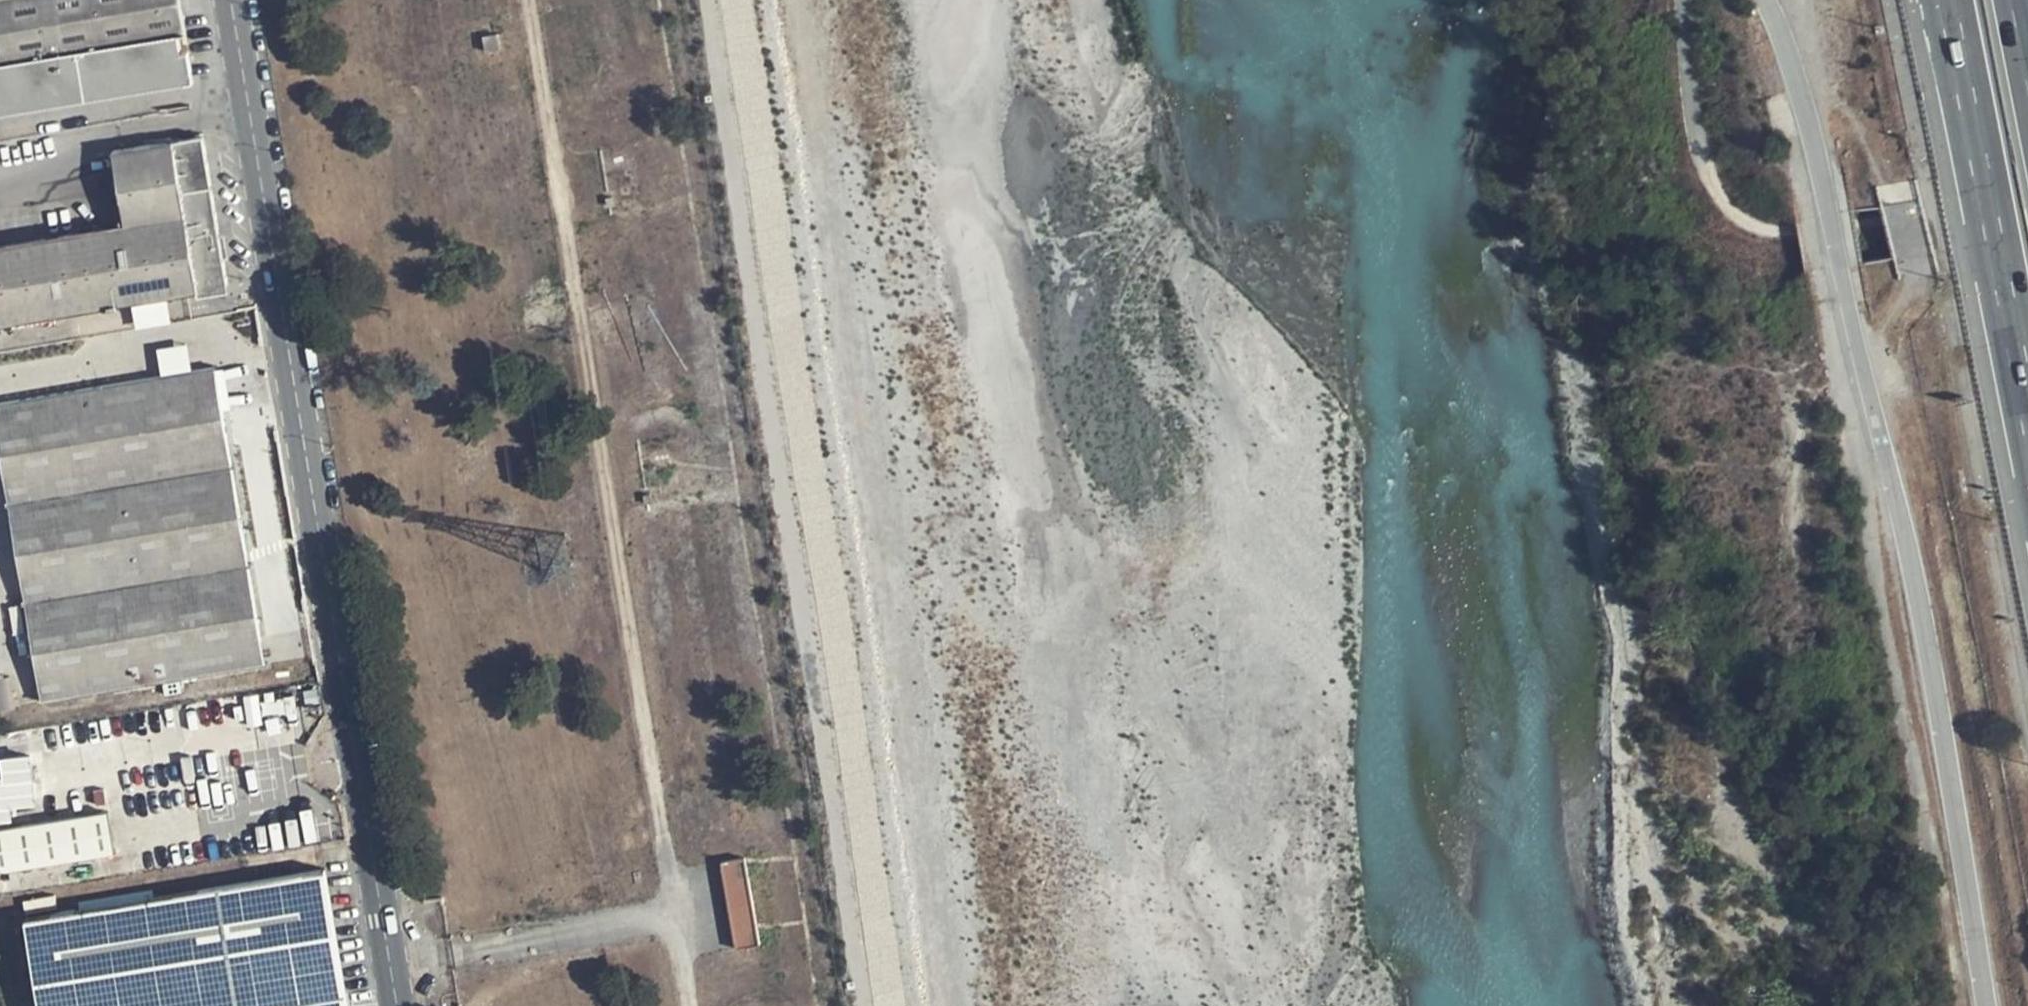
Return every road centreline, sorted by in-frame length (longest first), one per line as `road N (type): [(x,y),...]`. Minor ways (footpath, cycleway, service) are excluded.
road 1 (secondary): [(230,0),(396,1005)]
road 2 (motorway): [(1946,0),(2027,412)]

